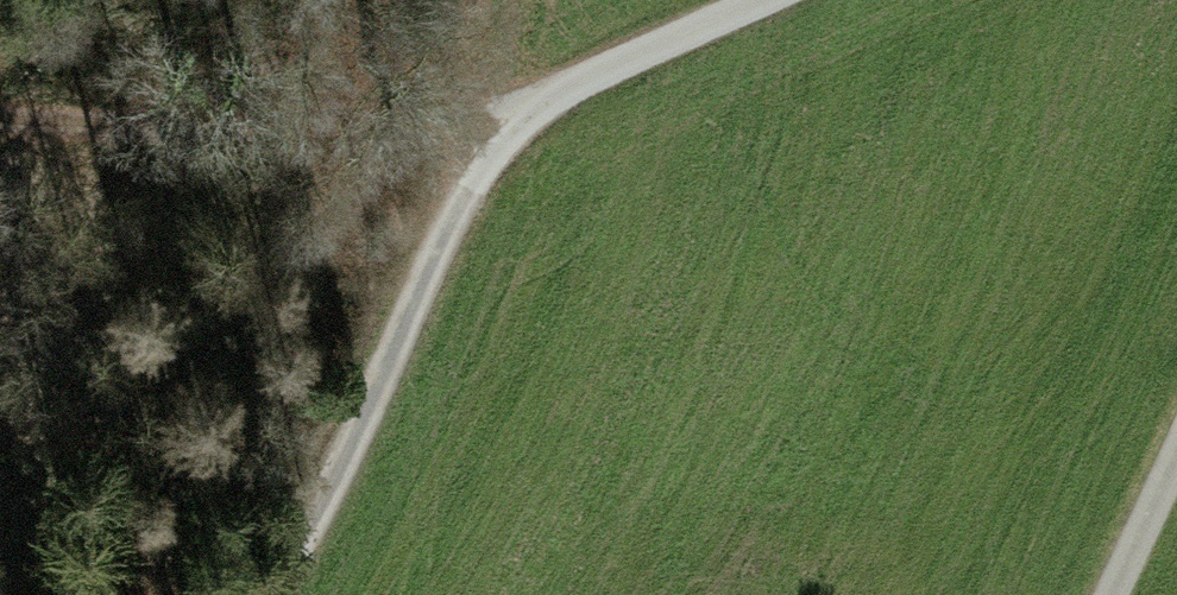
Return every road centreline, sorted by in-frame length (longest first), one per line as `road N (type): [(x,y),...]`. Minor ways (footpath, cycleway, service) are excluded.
road 1 (track): [(559,86),(467,193),(359,439),(267,594)]
road 2 (track): [(0,121),(177,134),(559,86)]
road 3 (track): [(745,0),(559,86)]
road 4 (residential): [(1118,594),(1176,459)]

